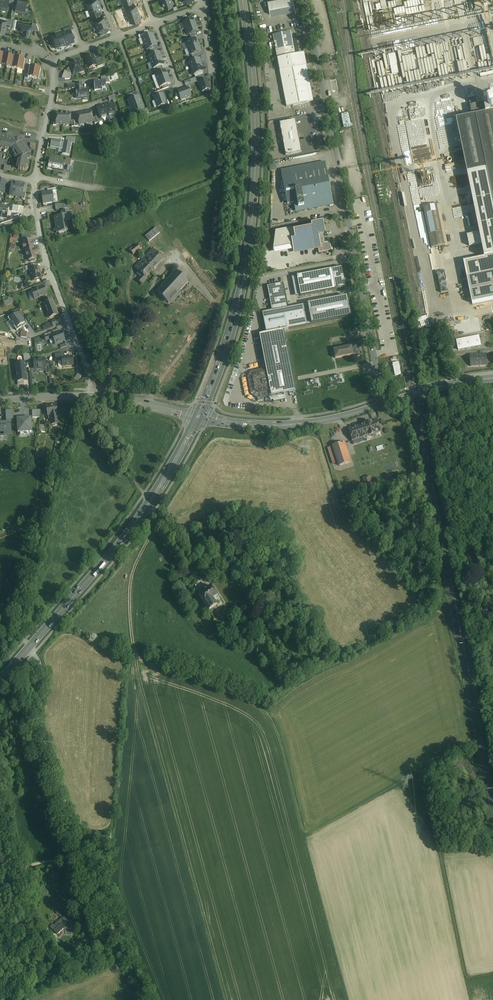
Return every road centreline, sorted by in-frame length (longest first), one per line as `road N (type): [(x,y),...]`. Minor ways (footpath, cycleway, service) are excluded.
road 1 (track): [(162,524),(132,576),(137,656),(268,715),(307,834),(422,775),(466,974),(492,974)]
road 2 (primary): [(198,417),(229,343),(249,246),(255,113),(242,0)]
road 3 (residential): [(386,402),(306,0)]
road 4 (track): [(428,391),(492,761)]
road 5 (track): [(146,999),(51,760),(41,668),(29,647)]
road 6 (primary): [(198,417),(134,525),(0,681)]
road 7 (residential): [(35,181),(46,259),(91,396)]
road 8 (secondary): [(386,402),(274,427),(198,417)]
road 9 (track): [(215,95),(89,134),(43,135)]
road 10 (track): [(91,396),(96,426),(149,501)]

